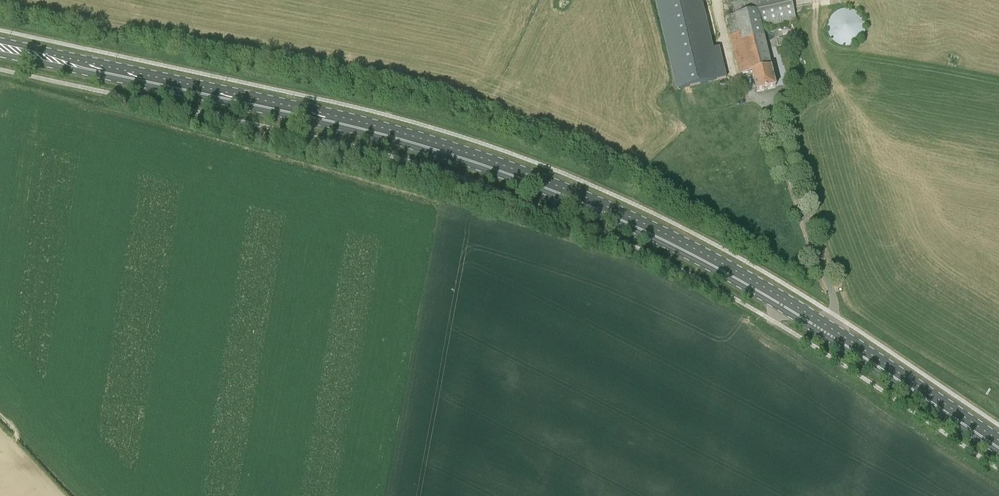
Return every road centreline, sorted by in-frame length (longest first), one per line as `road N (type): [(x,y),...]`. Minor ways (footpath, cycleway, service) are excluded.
road 1 (primary): [(998,444),(734,274),(528,178),(363,126),(0,48)]

